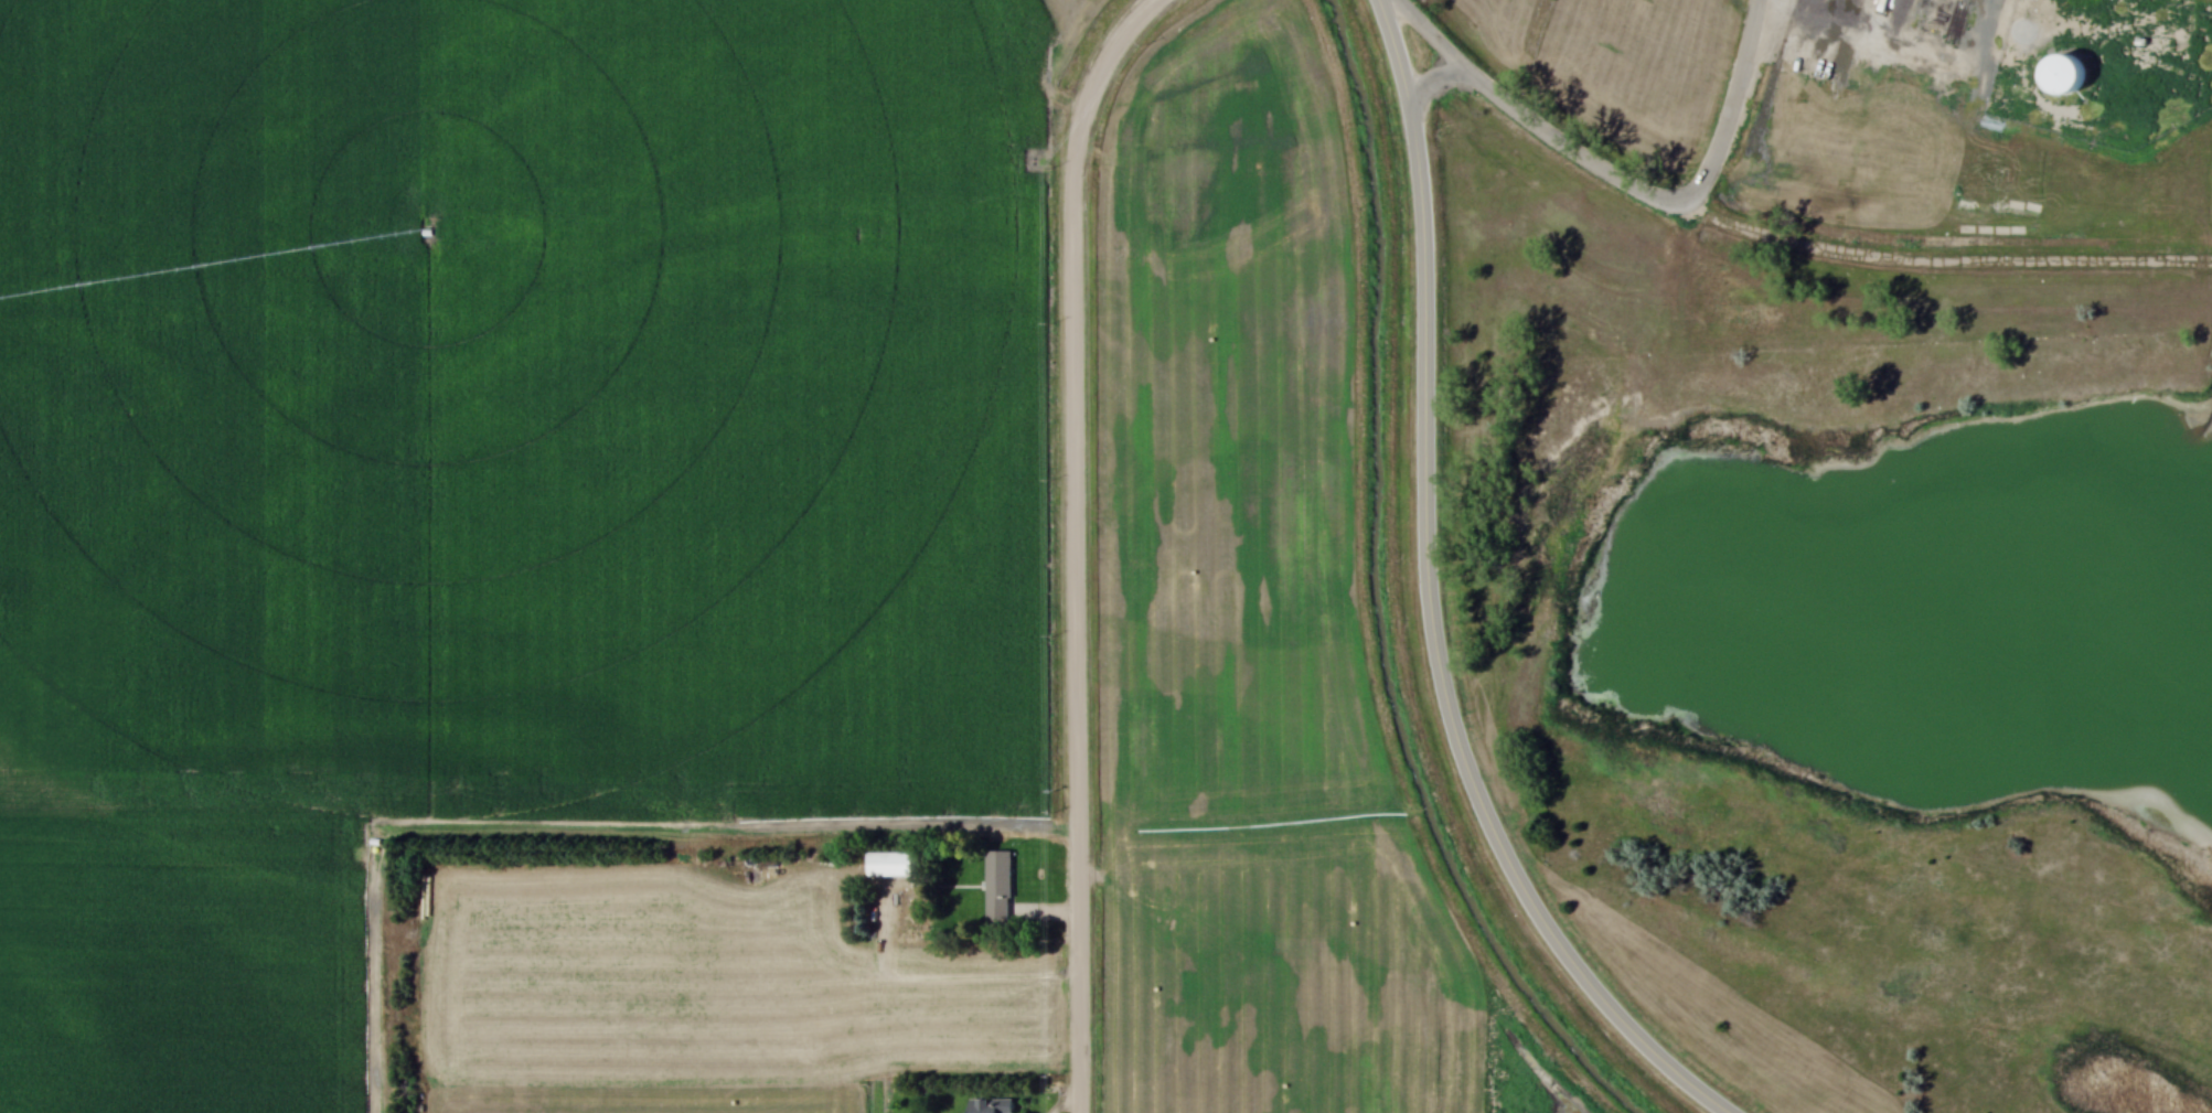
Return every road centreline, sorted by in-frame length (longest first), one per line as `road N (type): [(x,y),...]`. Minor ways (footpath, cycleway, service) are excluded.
road 1 (tertiary): [(1727,1112),(1657,1057),(1574,968),(1515,878),(1457,740),(1433,641),(1424,539),(1421,185),(1378,0)]
road 2 (residential): [(1079,1112),(1072,184),(1089,96),(1114,45),(1159,0)]

